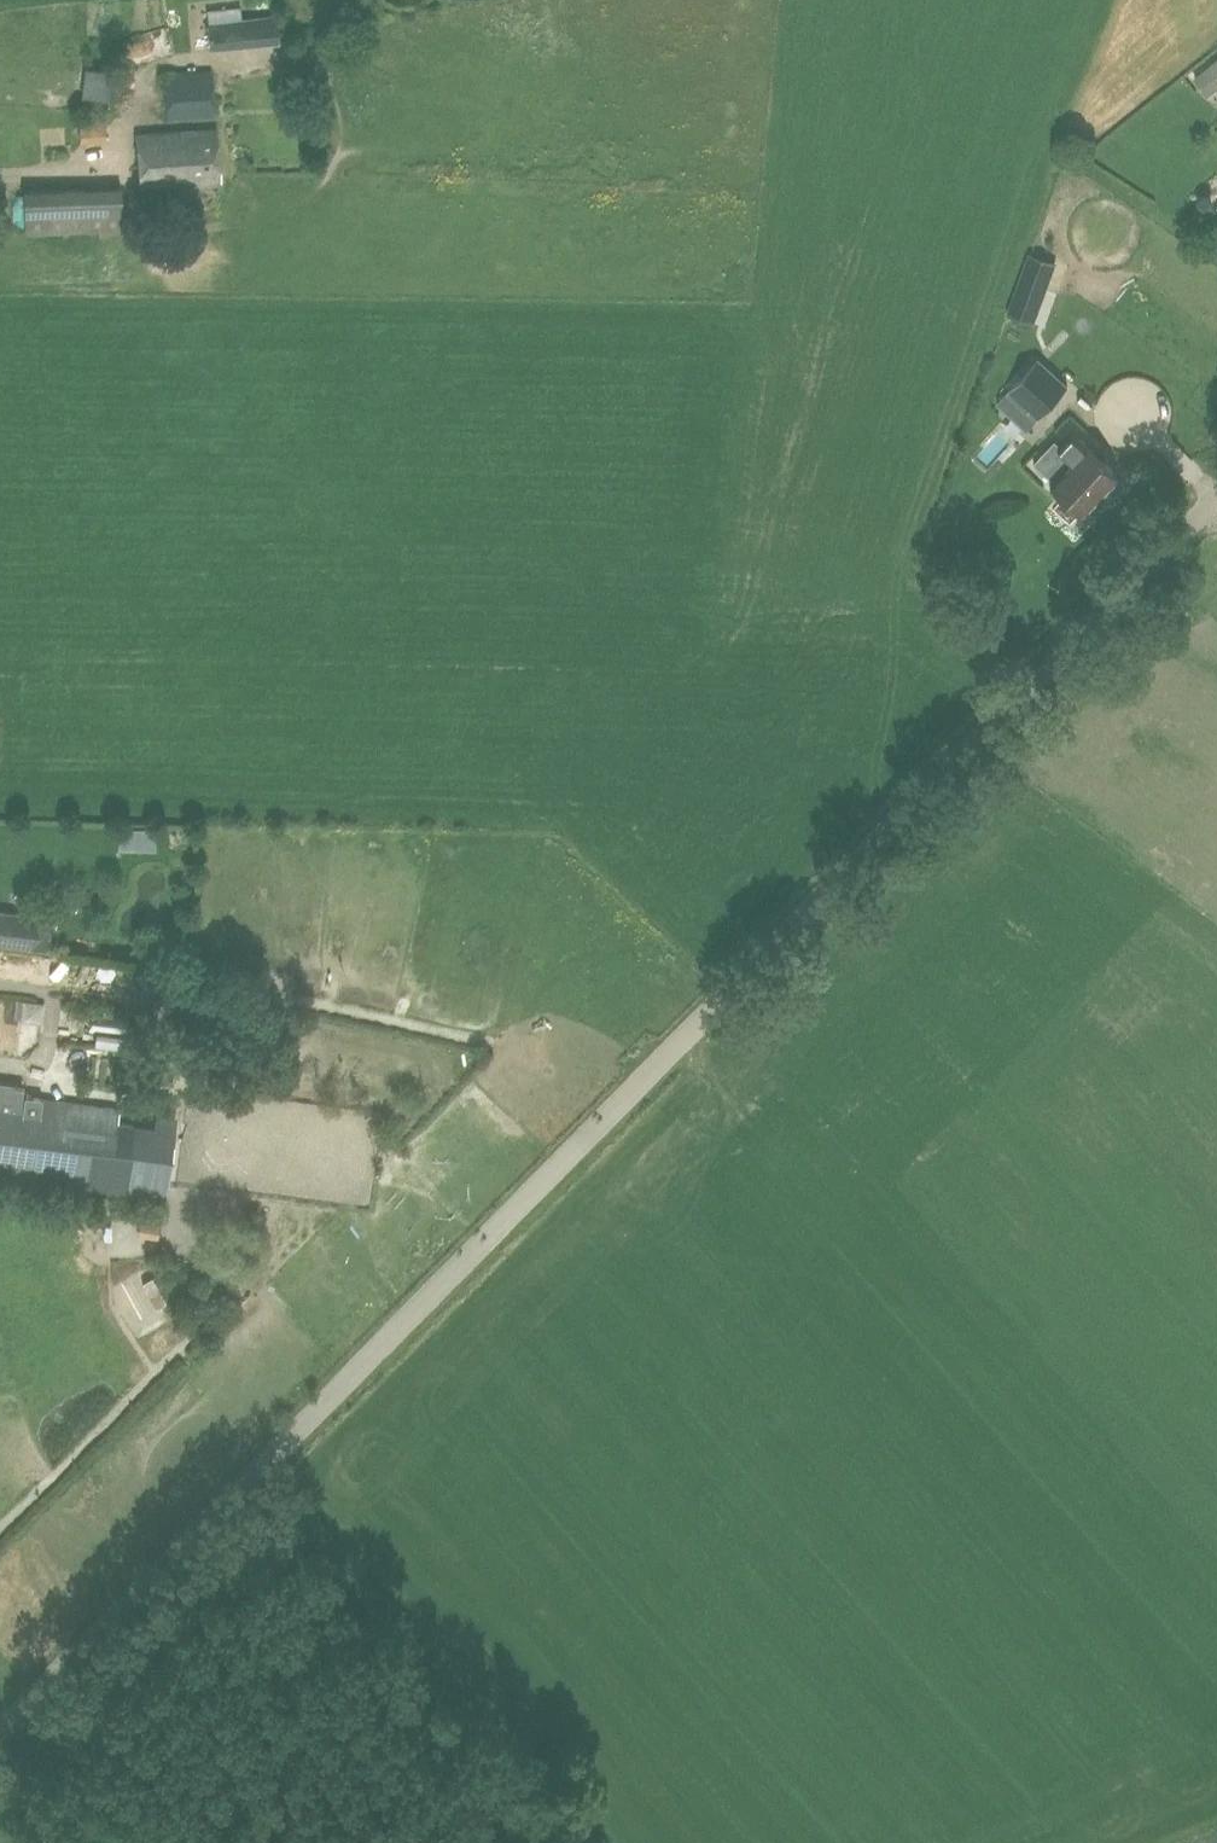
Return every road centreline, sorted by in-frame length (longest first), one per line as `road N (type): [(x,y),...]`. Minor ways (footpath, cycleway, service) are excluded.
road 1 (unclassified): [(0,1739),(1216,497)]

